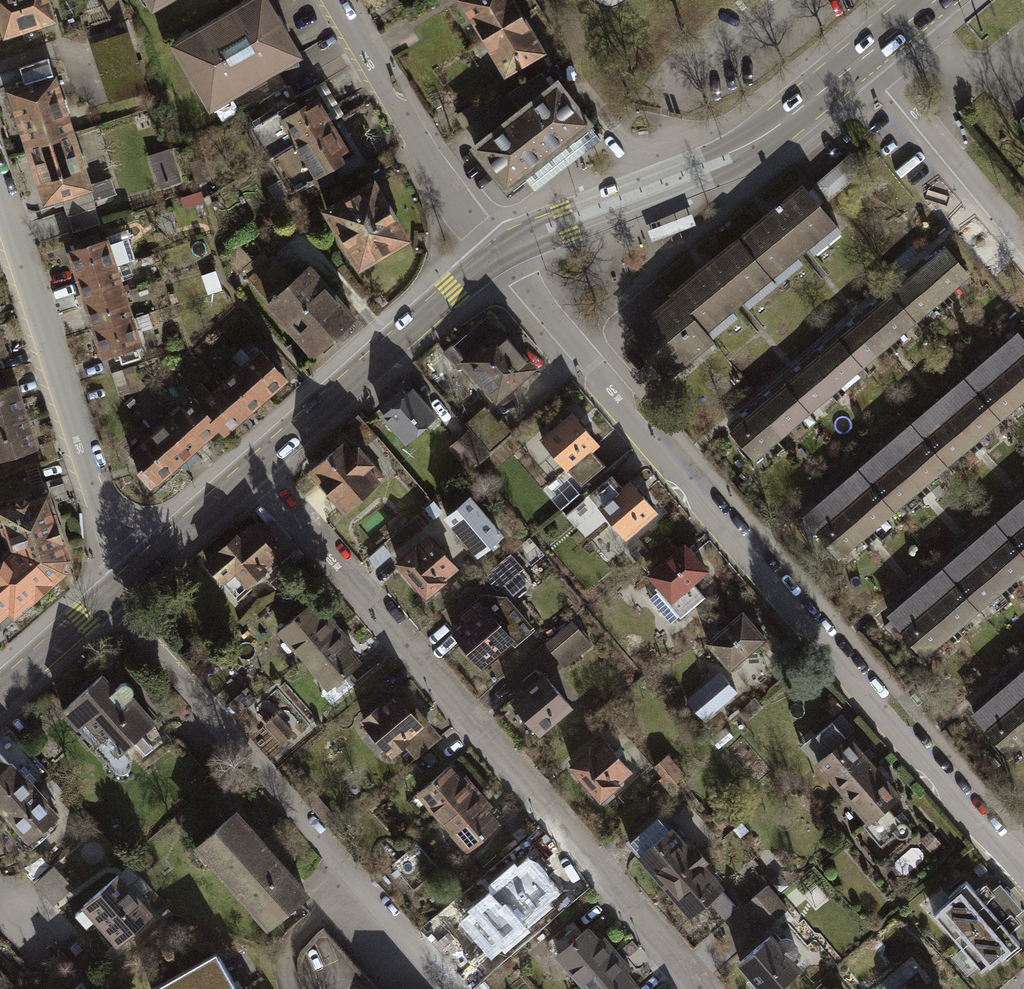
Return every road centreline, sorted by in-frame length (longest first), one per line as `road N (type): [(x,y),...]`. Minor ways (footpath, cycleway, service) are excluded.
road 1 (residential): [(497,256),(603,376),(632,424),(1023,871)]
road 2 (residential): [(255,471),(701,988)]
road 3 (residential): [(125,586),(150,642),(454,988)]
road 4 (secondary): [(497,256),(529,236),(730,158),(868,54)]
road 5 (residential): [(0,196),(125,586)]
road 6 (secondary): [(255,471),(497,256)]
road 7 (residential): [(332,0),(497,256)]
road 8 (residential): [(1023,239),(868,54)]
road 9 (secondary): [(125,586),(255,471)]
road 10 (secondary): [(0,698),(125,586)]

